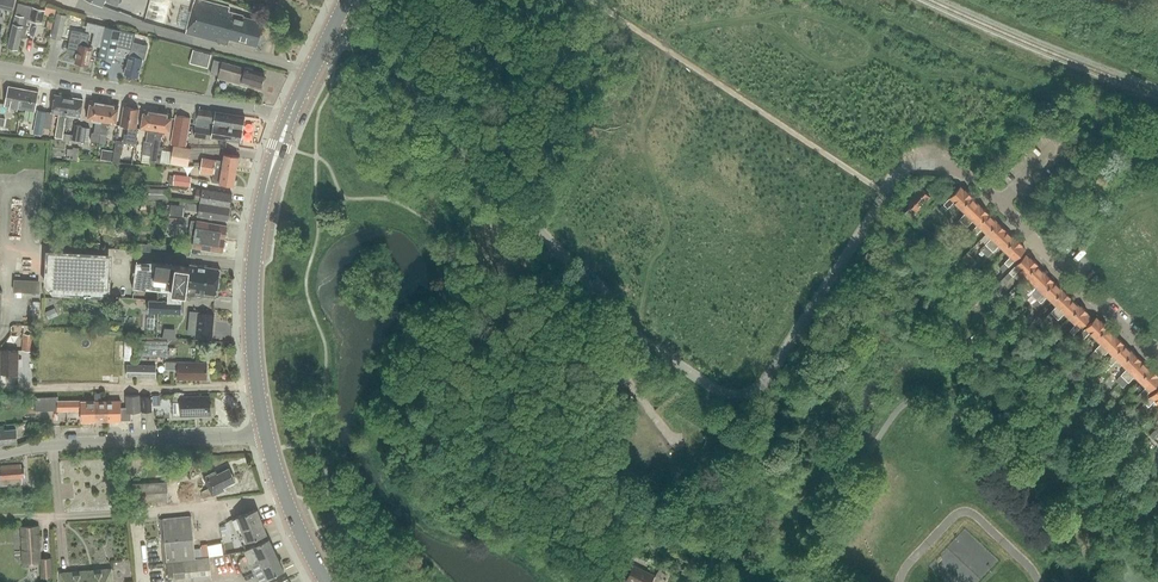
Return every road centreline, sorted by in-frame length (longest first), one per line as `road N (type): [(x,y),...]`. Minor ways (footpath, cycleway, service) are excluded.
road 1 (unclassified): [(1157,364),(974,183),(954,169),(922,163),(895,178),(754,392),(714,390),(645,343),(377,50),(336,23)]
road 2 (residential): [(289,118),(0,67)]
road 3 (residential): [(283,495),(0,520)]
road 4 (secondary): [(258,386),(252,309),(258,229),(289,118)]
road 5 (residential): [(264,439),(42,447),(0,456)]
road 6 (residential): [(258,386),(0,390)]

